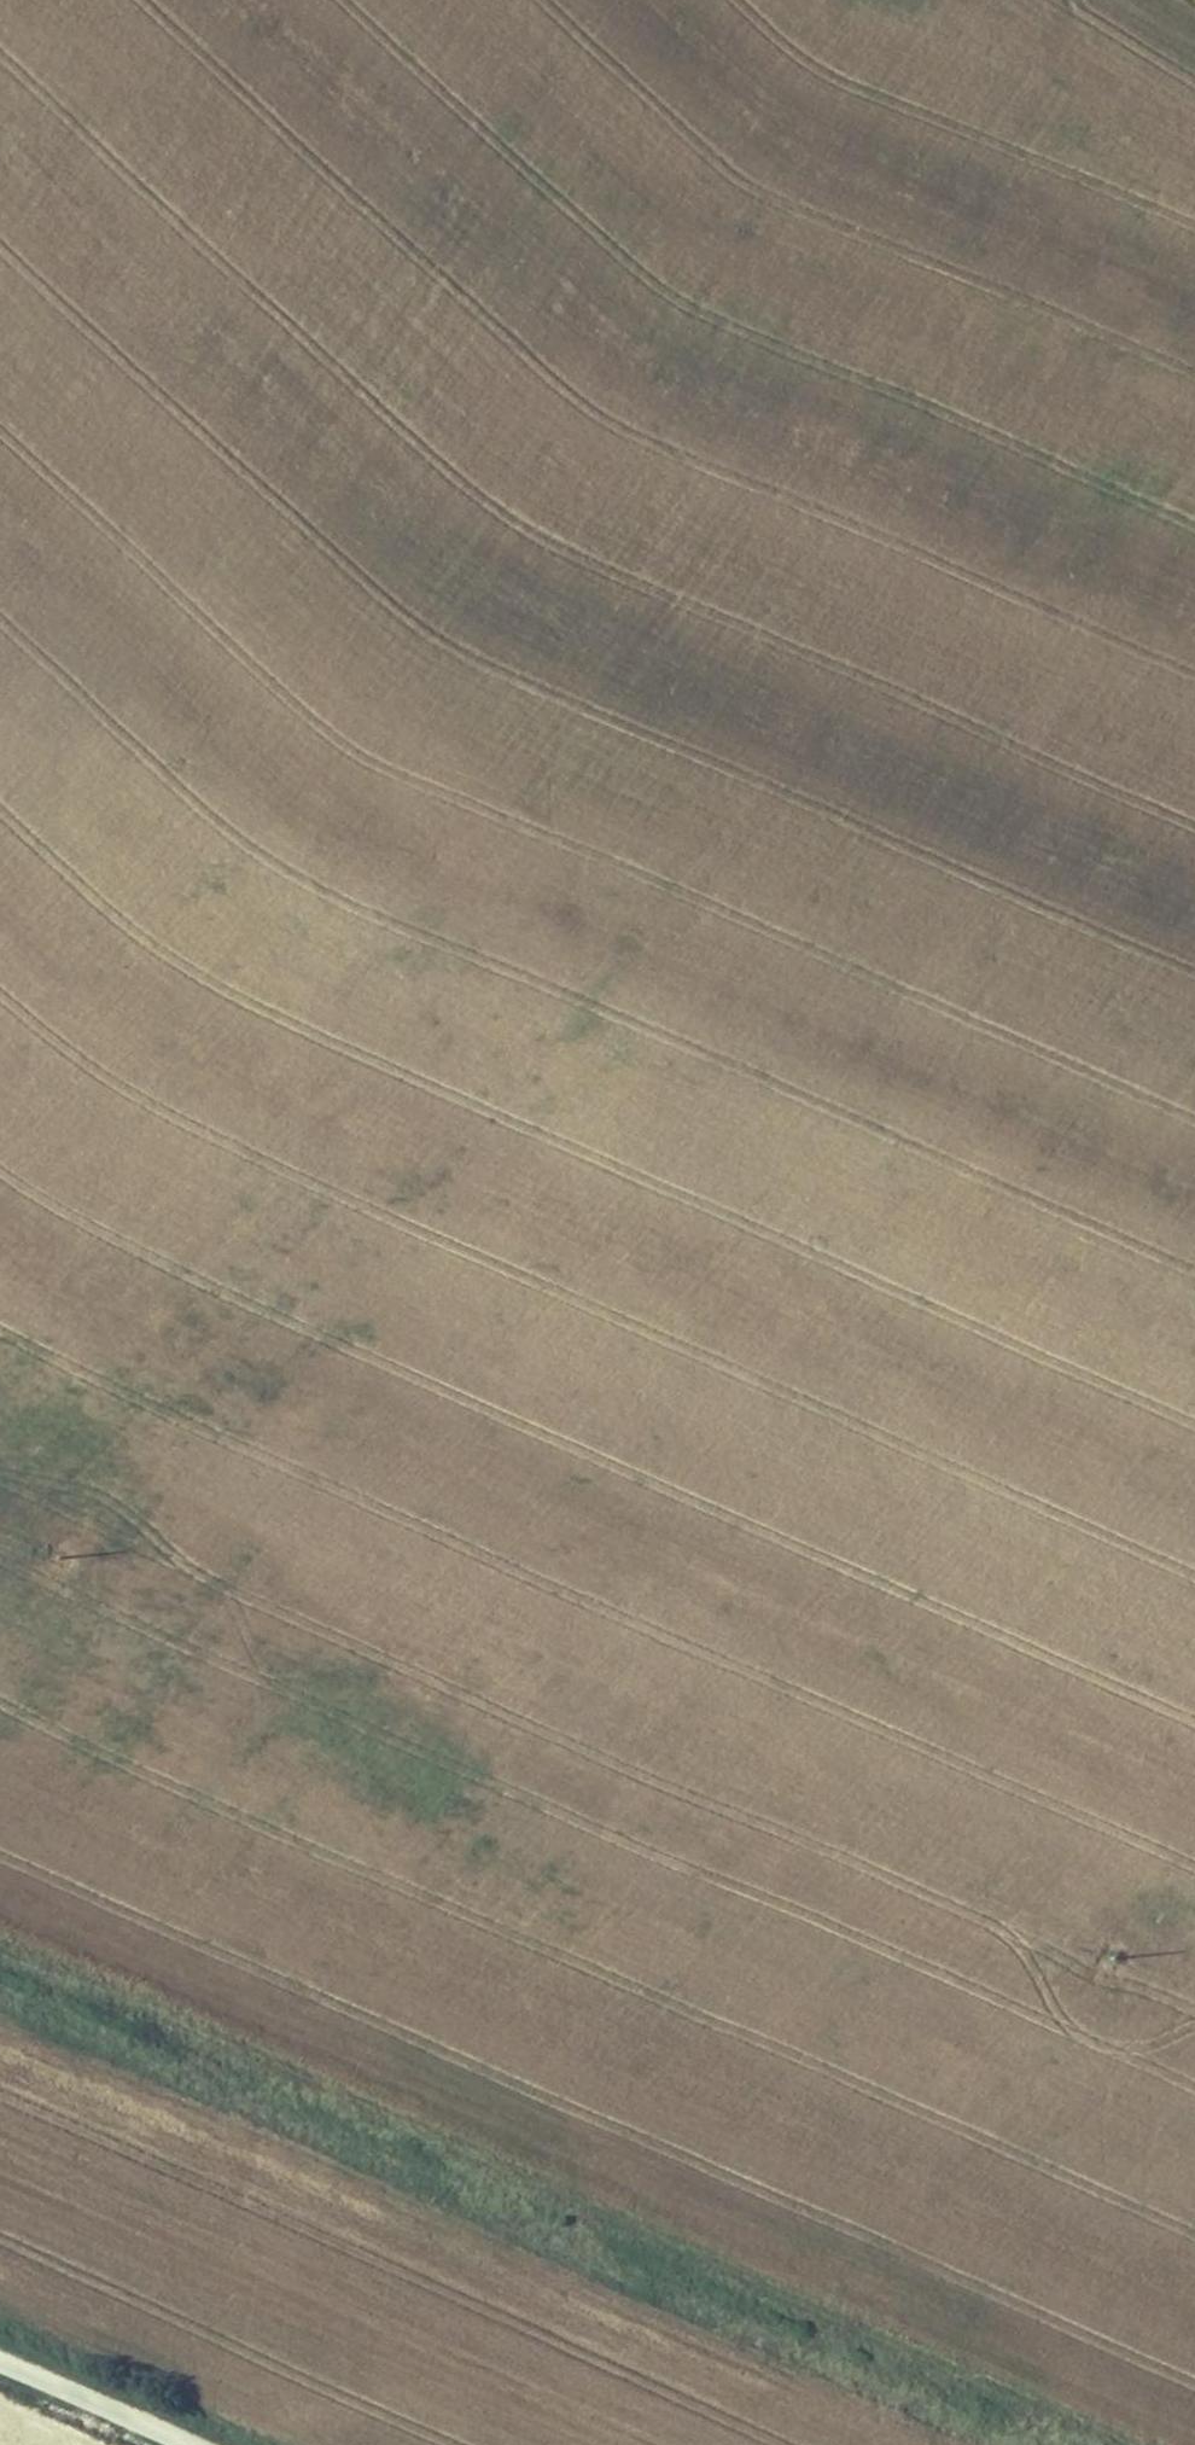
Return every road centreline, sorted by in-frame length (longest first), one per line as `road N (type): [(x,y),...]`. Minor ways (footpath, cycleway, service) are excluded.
road 1 (tertiary): [(194,2444),(0,2360)]

